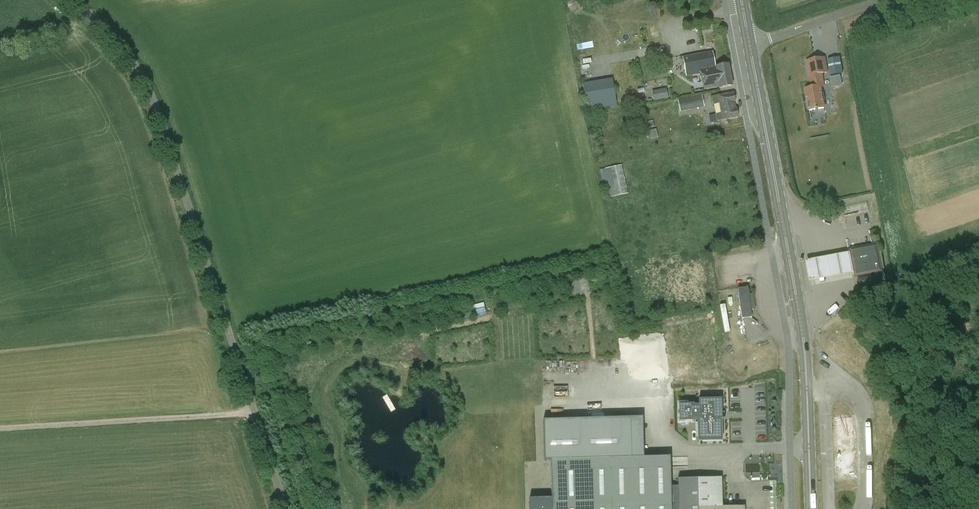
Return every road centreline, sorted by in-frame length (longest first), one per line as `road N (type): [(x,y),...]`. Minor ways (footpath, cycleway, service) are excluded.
road 1 (unclassified): [(270,508),(144,110),(123,64),(65,0)]
road 2 (primary): [(811,508),(801,323),(750,46)]
road 3 (unclassified): [(750,46),(880,0)]

